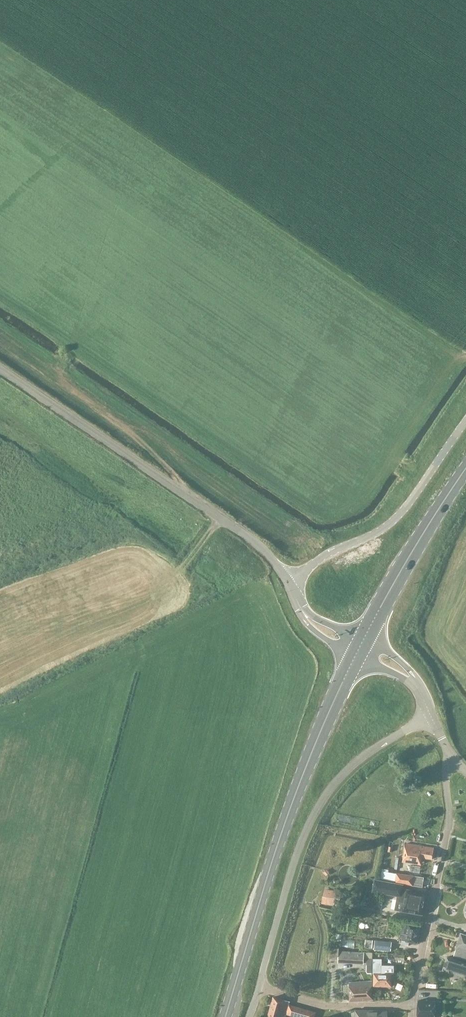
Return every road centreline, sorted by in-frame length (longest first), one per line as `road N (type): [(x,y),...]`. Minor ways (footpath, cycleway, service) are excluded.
road 1 (tertiary): [(288,583),(247,536),(0,369)]
road 2 (unclassified): [(258,987),(299,845),(323,798),(362,757),(430,716)]
road 3 (unclassified): [(412,1006),(448,828),(449,752)]
road 4 (unclassified): [(288,583),(396,518),(465,421)]
road 5 (primary): [(349,652),(275,850)]
road 6 (primary): [(275,850),(361,658)]
road 7 (primary): [(465,468),(357,636)]
road 8 (primary): [(369,642),(465,468)]
road 9 (primary): [(225,1016),(275,850)]
road 10 (unclassified): [(258,987),(329,1006),(412,1006)]

